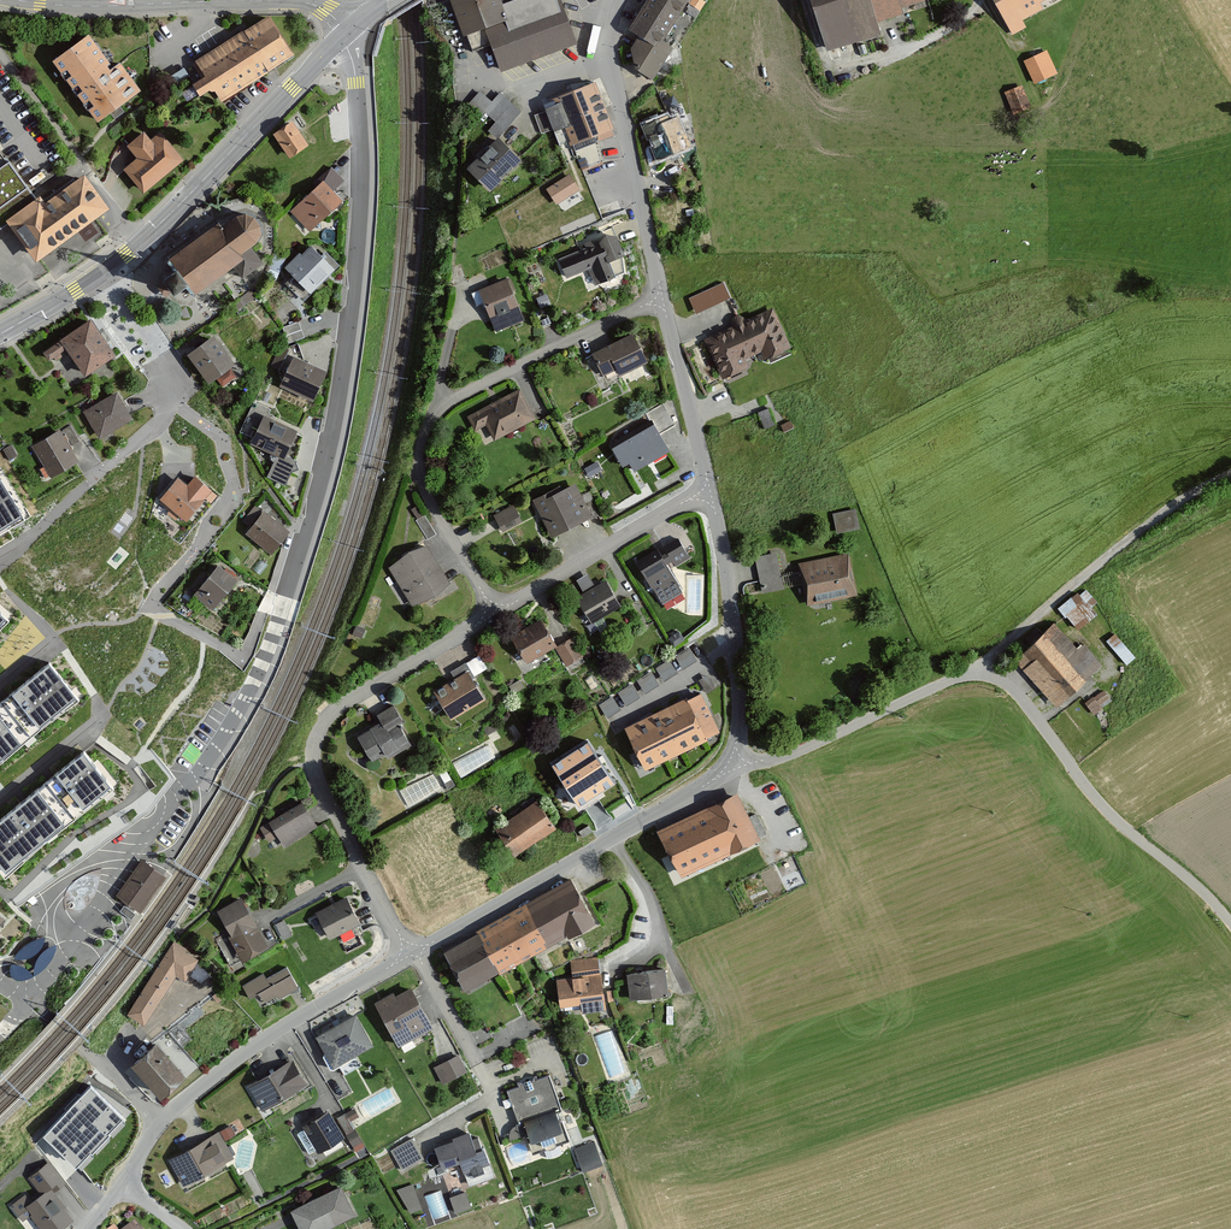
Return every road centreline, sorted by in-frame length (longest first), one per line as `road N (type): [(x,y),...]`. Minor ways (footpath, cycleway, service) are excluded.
road 1 (residential): [(179,798),(266,654),(340,403),(360,189),(355,60),(345,33)]
road 2 (residential): [(500,609),(424,488),(428,427),(474,388),(660,301)]
road 3 (residential): [(500,609),(342,704),(315,743),(320,784),(412,953)]
road 4 (residential): [(976,673),(1001,678),(1105,810),(1203,890),(1230,925)]
road 5 (tertiary): [(16,0),(91,7),(304,2),(331,11),(345,33)]
road 6 (secondary): [(103,272),(345,33)]
road 7 (track): [(1230,475),(1108,554),(976,673)]
road 8 (residential): [(614,0),(608,58),(660,301)]
road 9 (residential): [(412,953),(235,1062),(162,1122)]
road 10 (residential): [(705,494),(730,581),(737,761)]
road 11 (residential): [(976,673),(804,751),(737,761)]
road 12 (residential): [(97,477),(161,424),(166,398),(158,349),(103,272)]
road 13 (residential): [(30,1003),(179,798)]
road 14 (residential): [(618,835),(412,953)]
road 15 (residential): [(705,494),(500,609)]
road 16 (residential): [(660,301),(704,456),(705,494)]
road 17 (residential): [(412,953),(493,1098)]
road 18 (residential): [(618,835),(652,905),(654,938),(644,953),(614,962)]
road 19 (residential): [(978,0),(955,24),(843,73)]
road 20 (residential): [(737,761),(618,835)]
road 21 (secondary): [(0,334),(103,272)]

